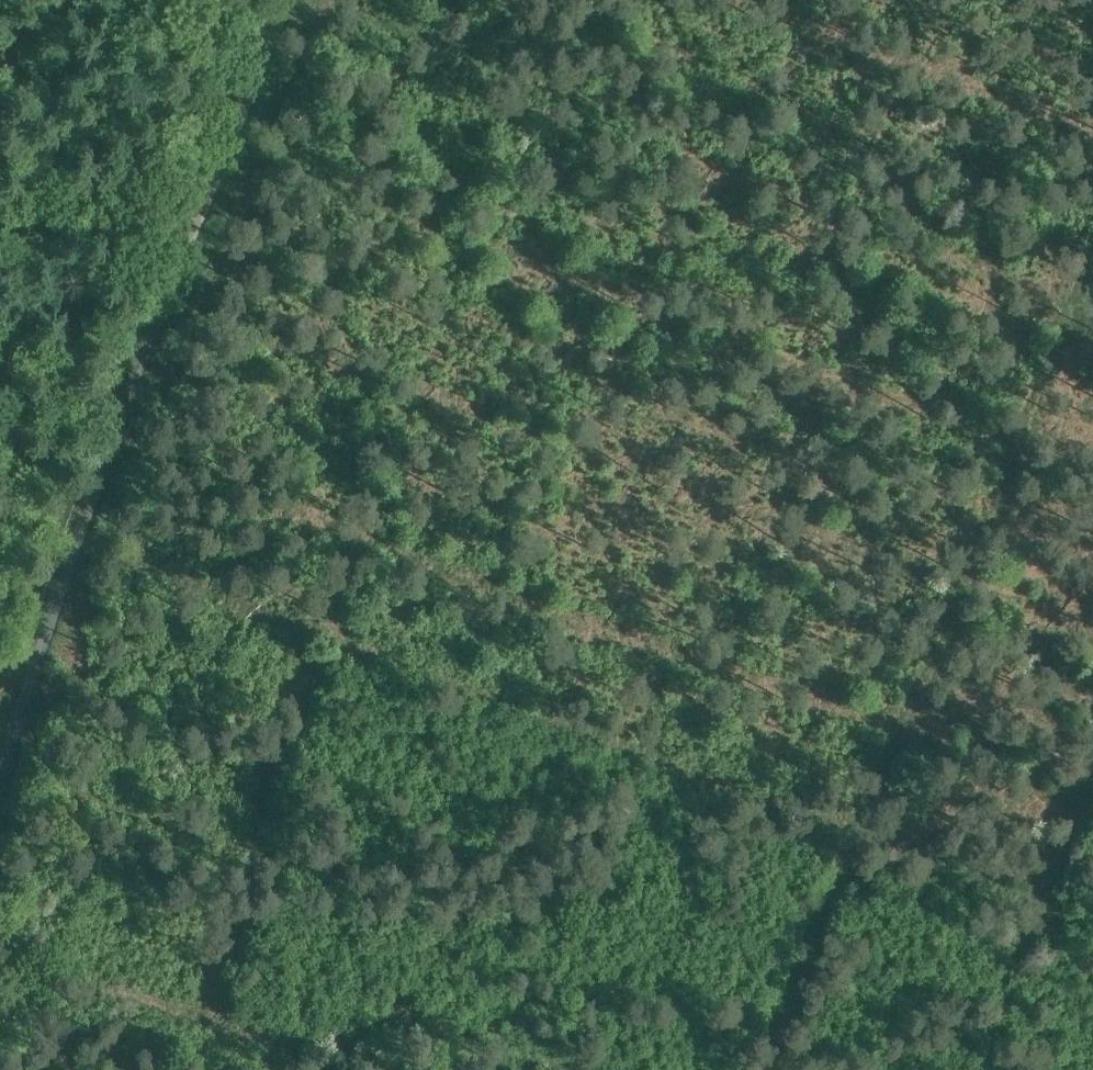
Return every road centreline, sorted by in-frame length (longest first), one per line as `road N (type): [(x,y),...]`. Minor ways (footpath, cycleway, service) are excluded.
road 1 (track): [(307,0),(0,816)]

